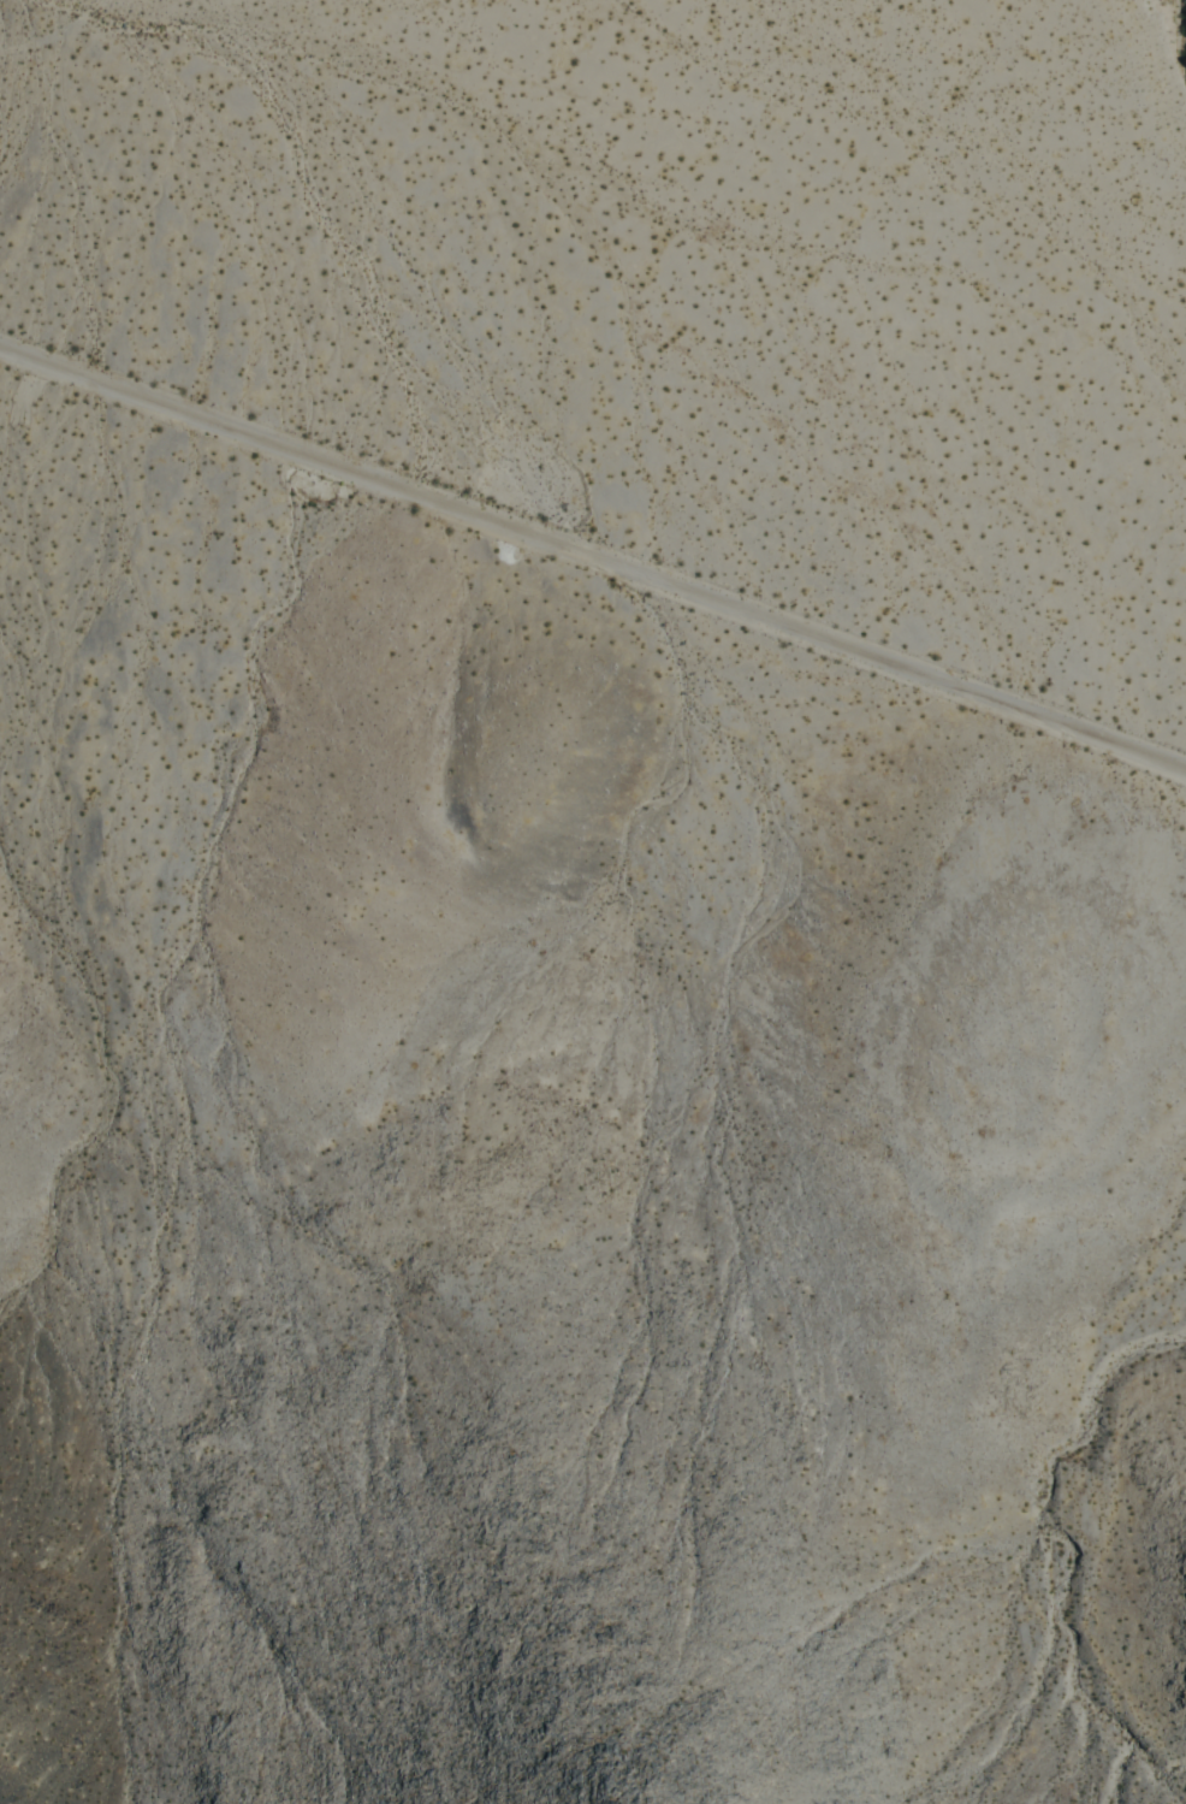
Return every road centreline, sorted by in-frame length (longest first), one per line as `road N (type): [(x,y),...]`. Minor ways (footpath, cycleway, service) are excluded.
road 1 (track): [(547,534),(1185,757)]
road 2 (track): [(0,341),(547,534)]

